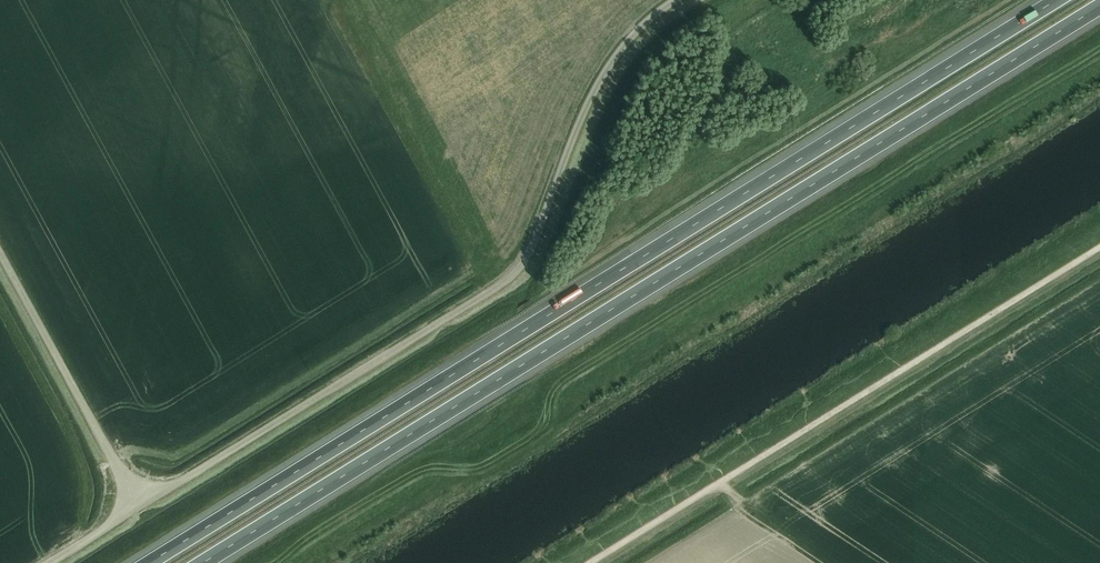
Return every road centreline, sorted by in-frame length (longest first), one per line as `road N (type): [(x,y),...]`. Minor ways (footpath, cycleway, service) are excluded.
road 1 (motorway): [(1060,0),(151,562)]
road 2 (motorway): [(200,562),(1099,5)]
road 3 (unclassified): [(141,505),(513,275),(530,252),(606,68),(676,0)]
road 4 (unclassified): [(591,562),(1099,248)]
road 5 (unclassified): [(141,505),(0,248)]

